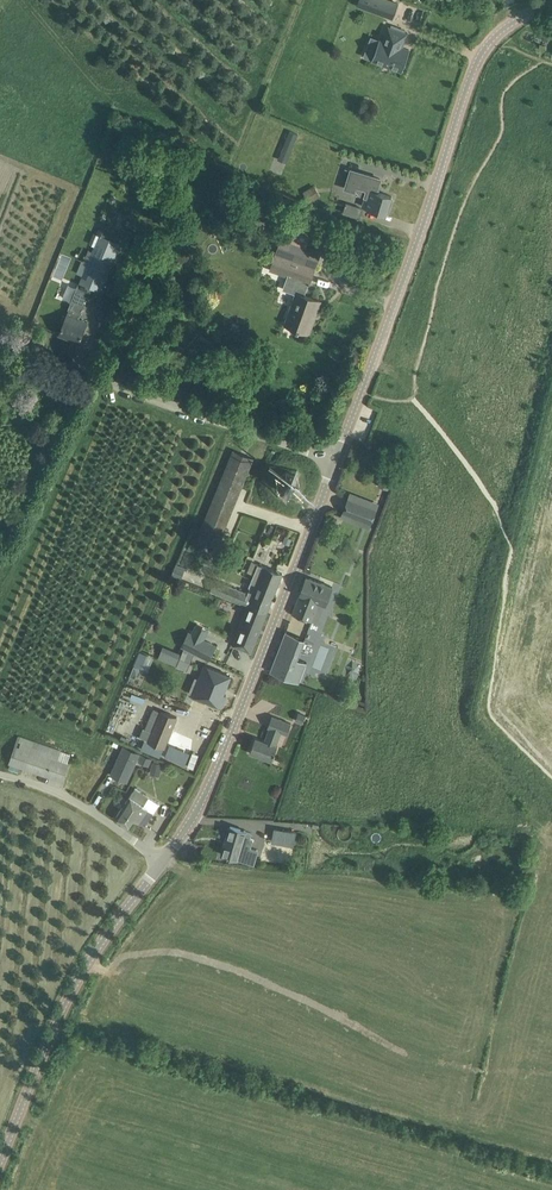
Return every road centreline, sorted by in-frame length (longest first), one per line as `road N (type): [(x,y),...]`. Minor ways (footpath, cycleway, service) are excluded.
road 1 (unclassified): [(338,461),(475,65),(511,23),(551,7)]
road 2 (unclassified): [(164,858),(191,826),(225,760),(338,461)]
road 3 (unclassified): [(338,461),(70,372),(0,332)]
road 4 (unclassified): [(0,1162),(57,1017),(164,858)]
road 5 (unclassified): [(164,858),(69,798),(0,776)]

